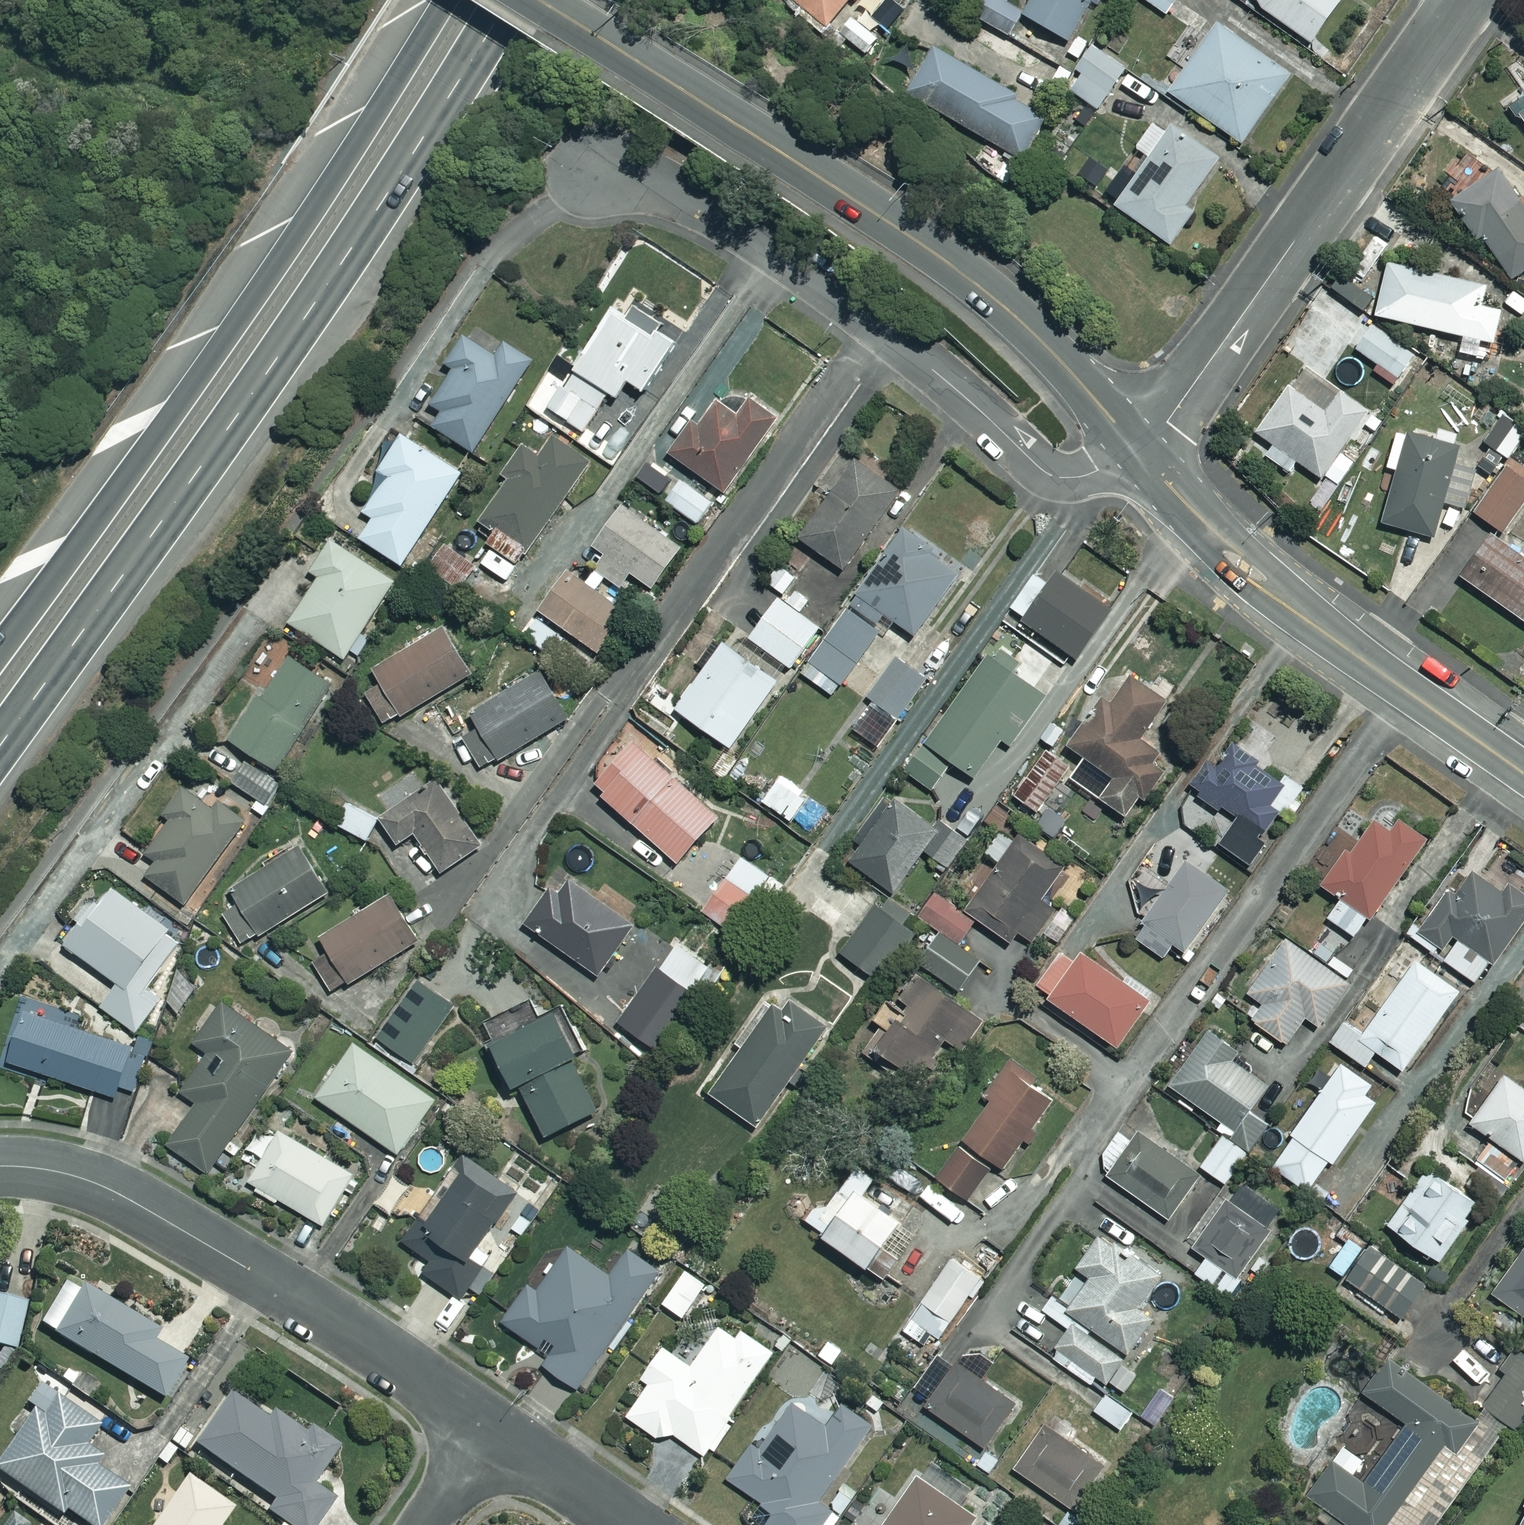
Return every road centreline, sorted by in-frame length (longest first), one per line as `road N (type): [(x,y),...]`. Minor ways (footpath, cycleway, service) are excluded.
road 1 (trunk): [(500,0),(281,346),(0,737)]
road 2 (trunk): [(0,638),(275,257),(436,0)]
road 3 (tertiary): [(1141,456),(1076,377),(987,293),(542,0)]
road 4 (residential): [(604,169),(715,219),(881,329),(1051,475),(1086,475),(1141,456)]
road 5 (residential): [(0,1167),(94,1182),(147,1210),(491,1428)]
road 6 (residential): [(1463,0),(1141,456)]
road 7 (tertiary): [(1523,774),(1281,598),(1141,456)]
road 8 (residential): [(491,1428),(630,1524)]

